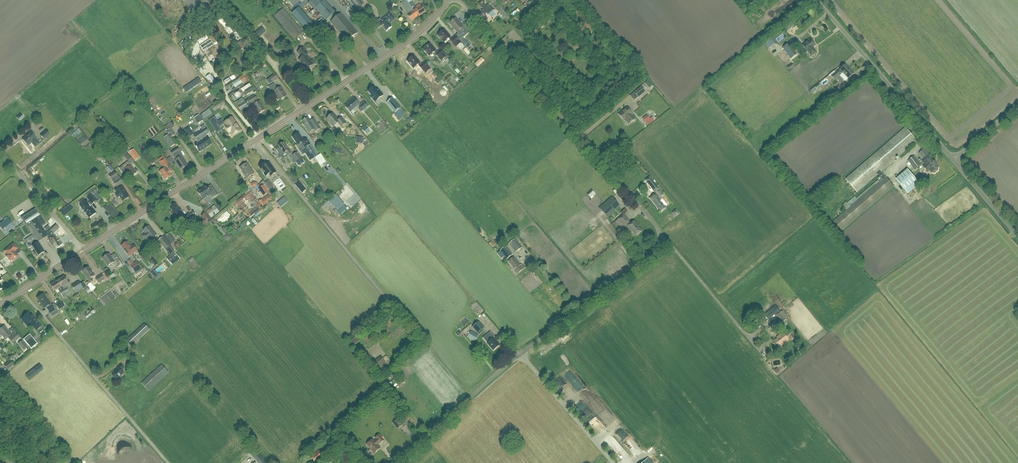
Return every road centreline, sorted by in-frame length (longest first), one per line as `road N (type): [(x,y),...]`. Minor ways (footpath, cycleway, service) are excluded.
road 1 (unclassified): [(397,462),(508,363),(658,247),(652,222),(458,0)]
road 2 (tertiary): [(81,252),(418,34),(448,0)]
road 3 (unclassified): [(170,462),(21,291)]
road 4 (unclassified): [(953,160),(816,0)]
road 5 (unclassified): [(81,252),(0,153)]

